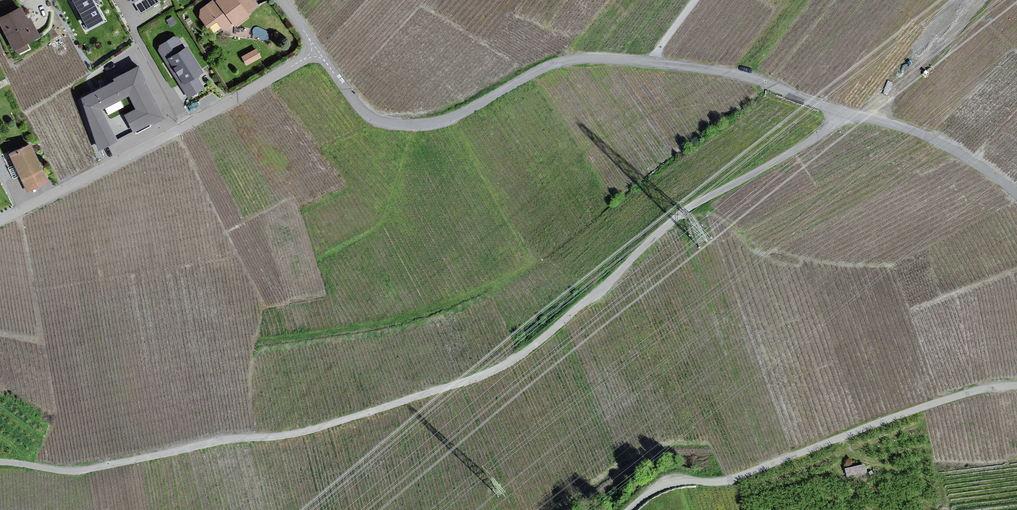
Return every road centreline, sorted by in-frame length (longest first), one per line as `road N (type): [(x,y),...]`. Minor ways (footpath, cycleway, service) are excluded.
road 1 (unclassified): [(0,462),(76,471),(286,435),(496,370),(554,330),(681,215),(845,112)]
road 2 (unclassified): [(317,51),(363,112),(393,125),(451,118),(546,67),(591,58),(712,70),(845,112)]
road 3 (unclassified): [(1016,385),(907,412),(722,484),(671,483),(631,509)]
road 4 (residential): [(317,51),(0,221)]
road 5 (unclassified): [(845,112),(934,141),(1016,195)]

